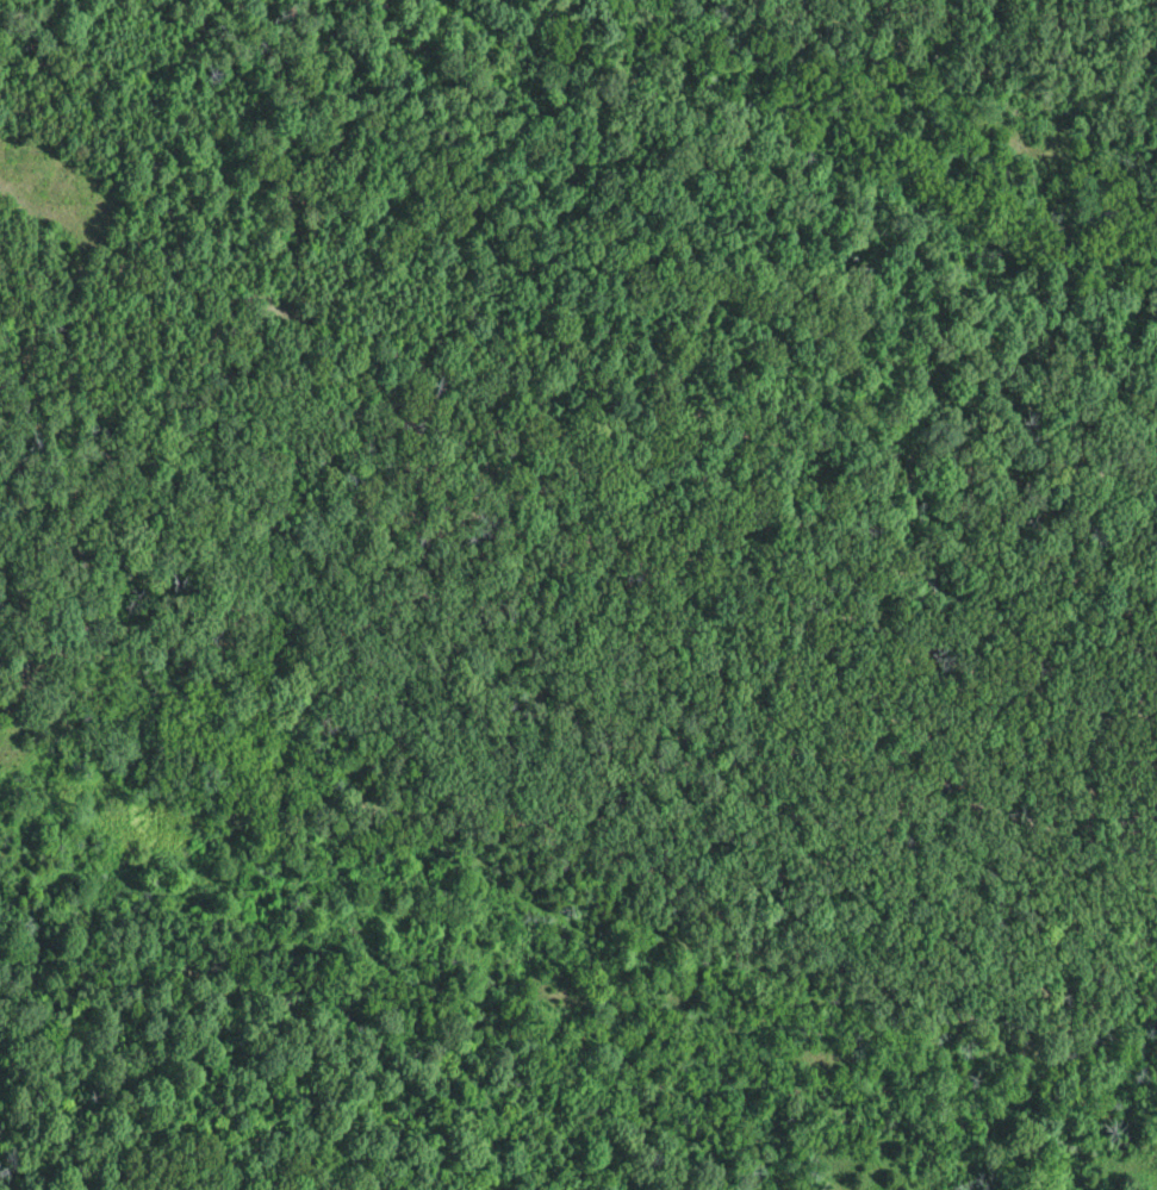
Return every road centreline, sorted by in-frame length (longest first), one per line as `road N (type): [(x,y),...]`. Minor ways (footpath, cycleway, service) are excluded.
road 1 (residential): [(0,290),(348,714)]

